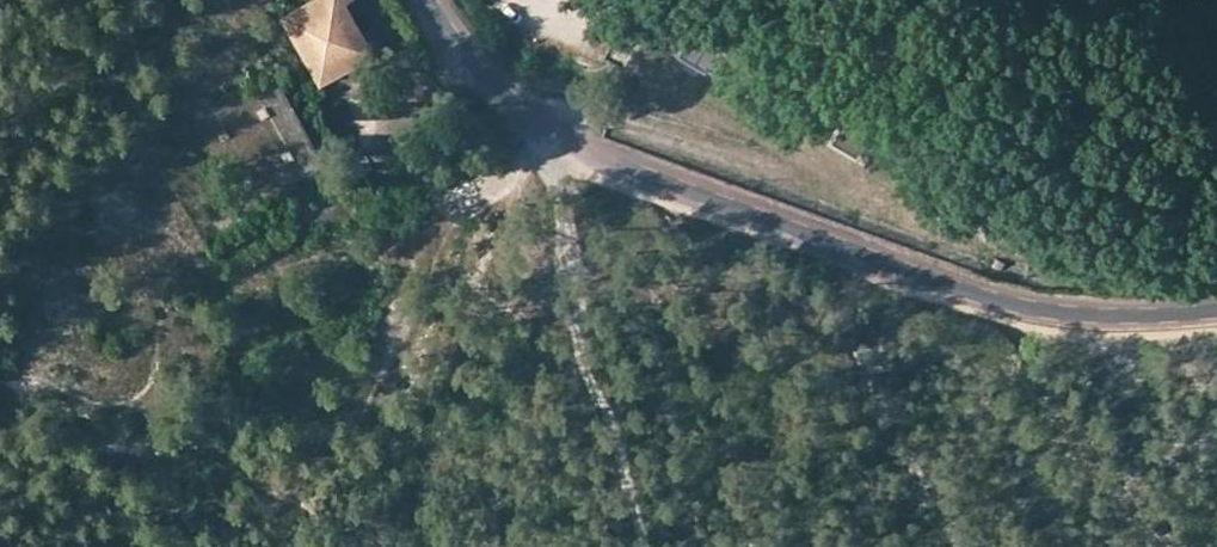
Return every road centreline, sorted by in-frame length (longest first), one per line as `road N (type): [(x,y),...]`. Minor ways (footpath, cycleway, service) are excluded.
road 1 (tertiary): [(425,0),(459,51),(525,117),(605,160),(1026,309),(1127,319),(1216,313)]
road 2 (track): [(459,51),(368,122),(339,167),(288,200)]

